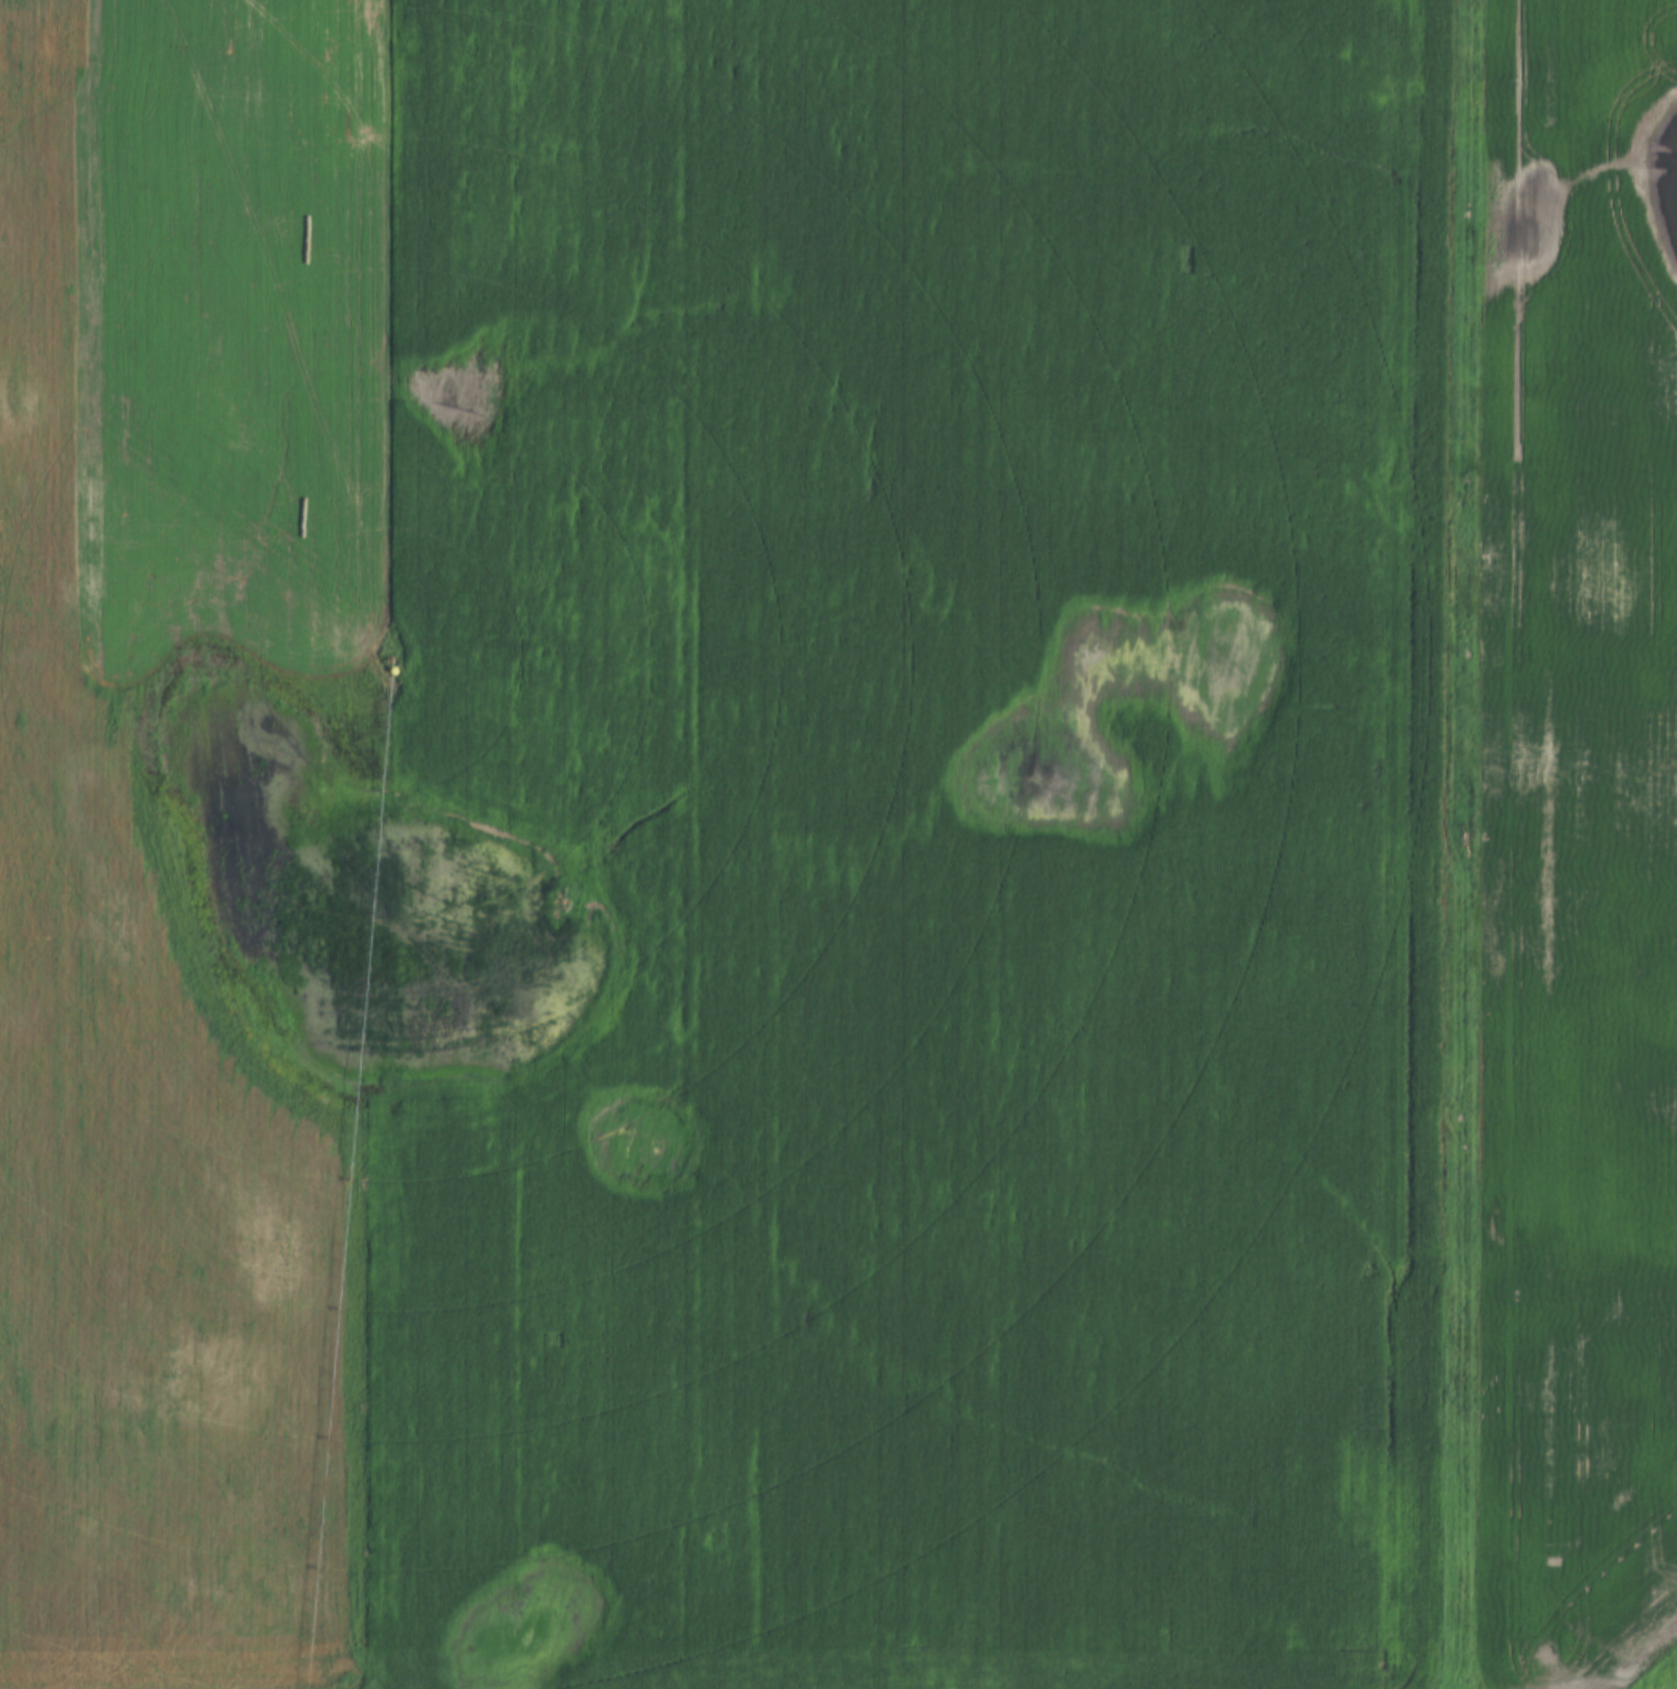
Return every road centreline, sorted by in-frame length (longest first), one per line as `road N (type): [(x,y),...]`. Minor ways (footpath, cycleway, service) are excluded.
road 1 (track): [(1452,1688),(1460,0)]

